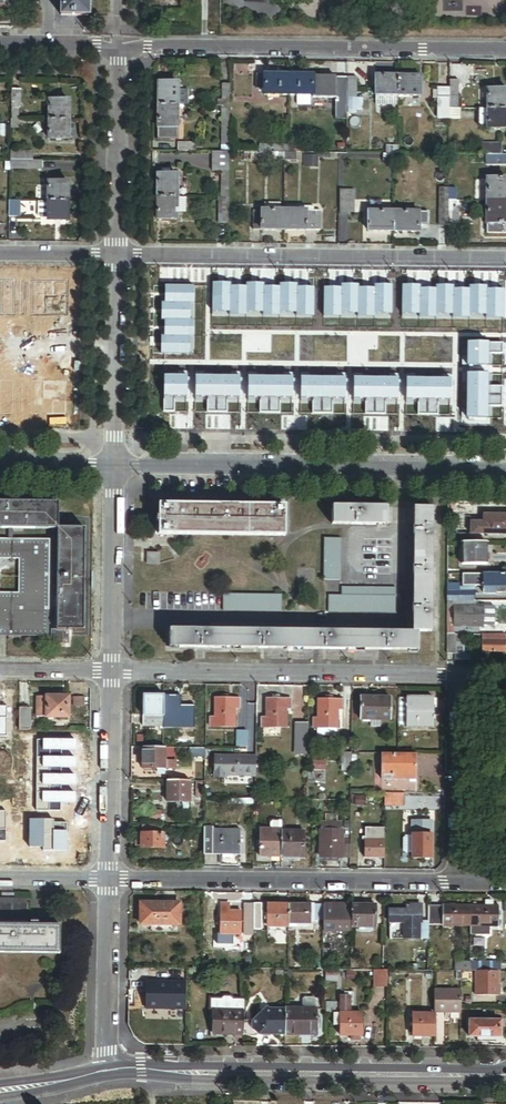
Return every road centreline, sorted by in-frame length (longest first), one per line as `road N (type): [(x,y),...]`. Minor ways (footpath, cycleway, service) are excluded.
road 1 (tertiary): [(505,1074),(104,1074)]
road 2 (residential): [(114,465),(505,468)]
road 3 (residential): [(505,260),(118,255)]
road 4 (residential): [(118,46),(505,49)]
road 5 (residential): [(109,879),(453,882)]
road 6 (residential): [(455,675),(113,672)]
road 7 (residential): [(118,255),(114,465)]
road 8 (residential): [(118,46),(118,255)]
road 9 (residential): [(113,672),(109,879)]
road 10 (residential): [(453,882),(455,675)]
road 11 (residential): [(114,465),(113,672)]
road 12 (residential): [(109,879),(104,1074)]

